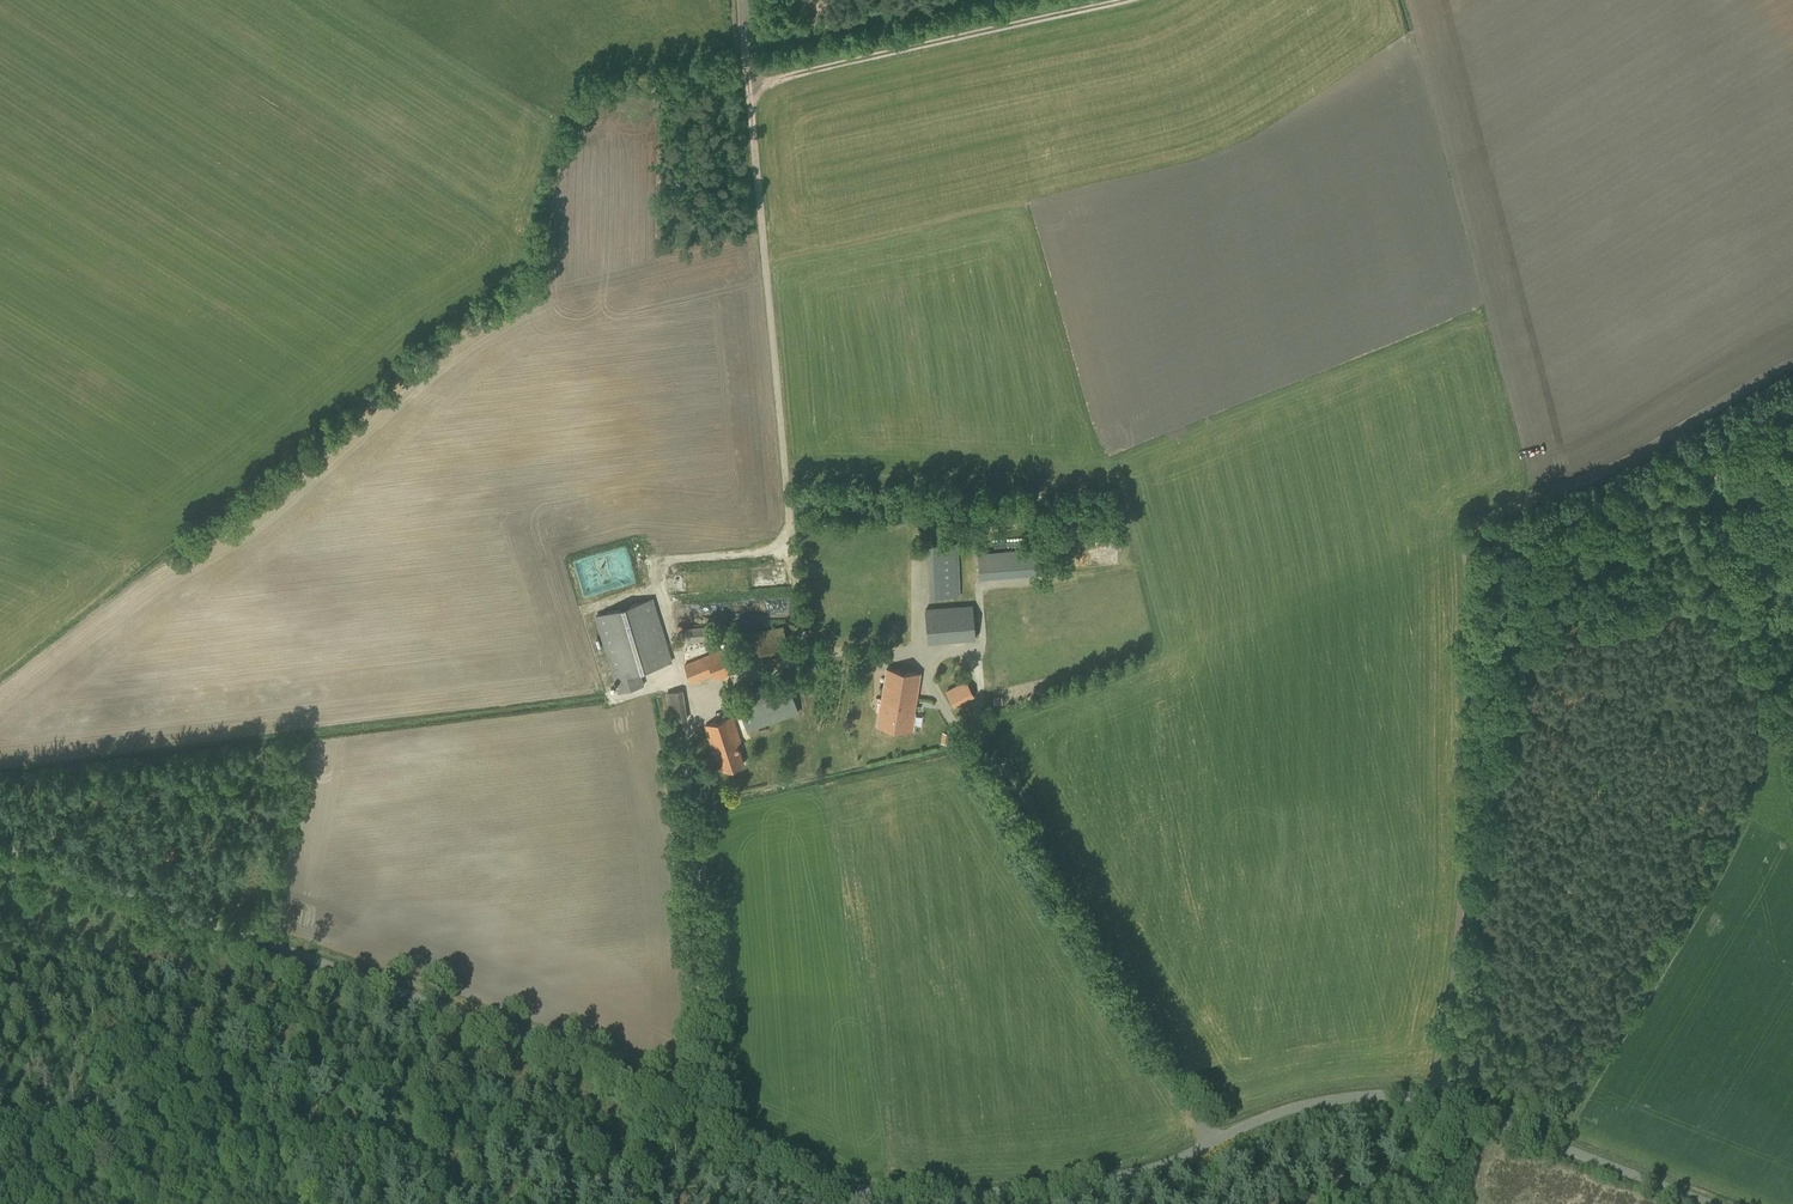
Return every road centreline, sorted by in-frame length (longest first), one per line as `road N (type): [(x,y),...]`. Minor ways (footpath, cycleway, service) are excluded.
road 1 (unclassified): [(1709,1203),(1483,1117),(1393,1094),(1288,1109),(1141,1168),(1064,1188),(971,1193),(834,1181),(612,1071),(0,837)]
road 2 (track): [(708,1118),(676,732),(606,701),(565,562),(785,531),(734,0)]

